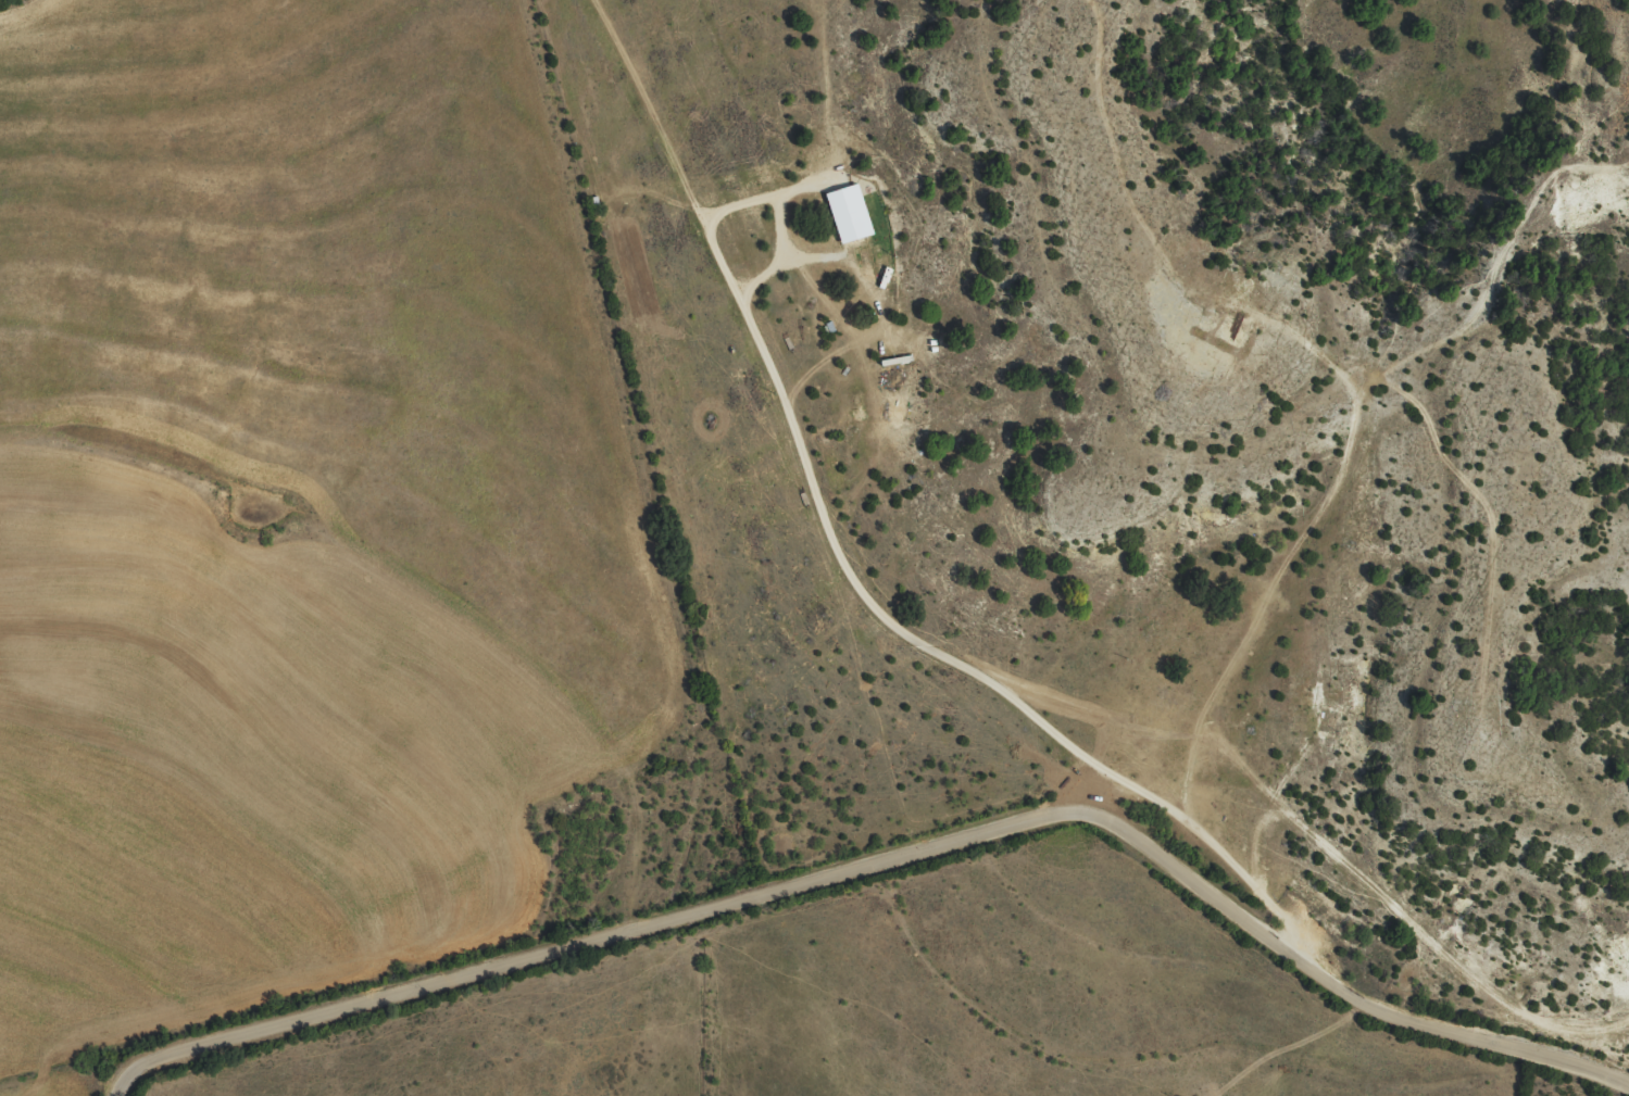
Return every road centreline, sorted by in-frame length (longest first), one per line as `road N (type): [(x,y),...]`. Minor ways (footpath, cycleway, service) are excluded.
road 1 (residential): [(1628,1082),(1387,1012),(1126,830),(1064,815),(205,1046),(137,1074),(122,1095)]

